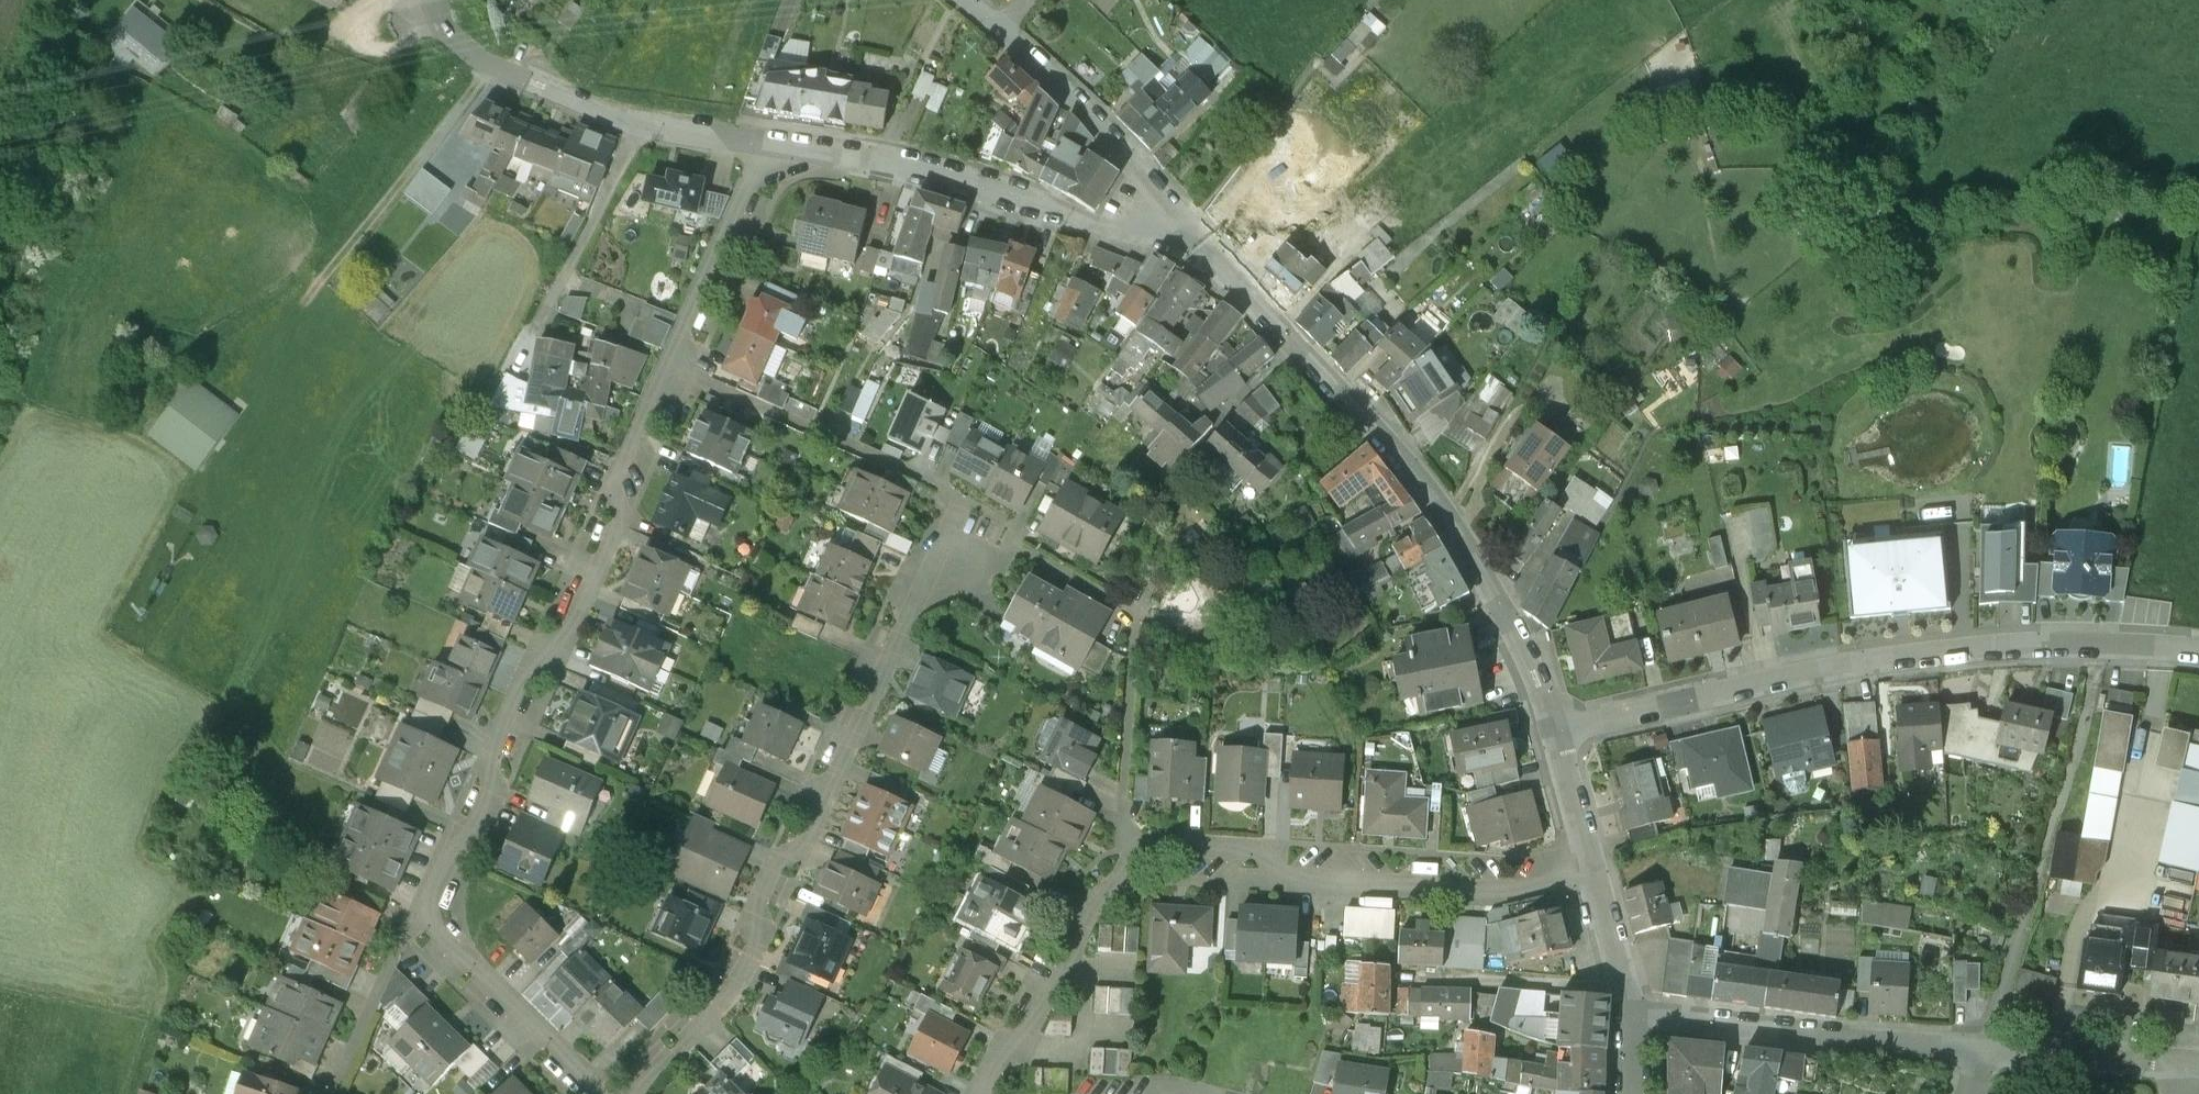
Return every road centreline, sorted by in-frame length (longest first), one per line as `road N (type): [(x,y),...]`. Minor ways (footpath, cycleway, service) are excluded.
road 1 (residential): [(766,141),(742,212),(435,906),(444,938),(489,994),(596,1093)]
road 2 (residential): [(622,1093),(727,980),(942,528)]
road 3 (residential): [(2198,651),(2008,640),(1901,652),(1655,707),(1554,721)]
road 4 (residential): [(1554,721),(1477,562),(1372,418),(1285,326),(1192,247)]
road 5 (residential): [(1130,863),(1158,856),(1495,878),(1588,855)]
road 6 (residential): [(1192,247),(960,171),(766,141)]
road 7 (residential): [(1987,1052),(1635,1016)]
road 8 (residential): [(1000,19),(1092,108),(1192,247)]
road 9 (residential): [(1142,575),(1129,647),(1121,804),(1130,863)]
road 10 (residential): [(984,1093),(1086,894),(1130,863)]
road 11 (residential): [(2198,1063),(1987,1052)]
road 12 (residential): [(638,118),(548,302)]
road 13 (residential): [(1635,1016),(1588,855)]
road 14 (unclassified): [(559,86),(484,54),(456,35),(430,0)]
road 15 (residential): [(1588,855),(1554,721)]
road 16 (residential): [(766,141),(638,118)]

